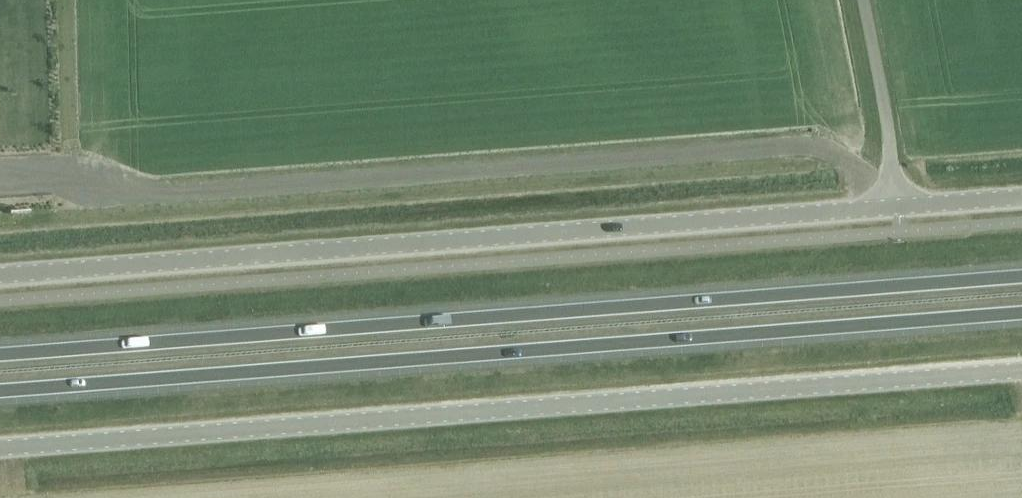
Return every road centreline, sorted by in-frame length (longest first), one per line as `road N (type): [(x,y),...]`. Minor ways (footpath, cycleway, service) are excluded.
road 1 (unclassified): [(0,448),(1021,367)]
road 2 (trunk): [(1021,278),(0,356)]
road 3 (trunk): [(0,391),(1021,313)]
road 4 (unclassified): [(0,275),(898,207)]
road 5 (unclassified): [(898,207),(863,0)]
road 6 (unclassified): [(898,207),(1021,198)]

